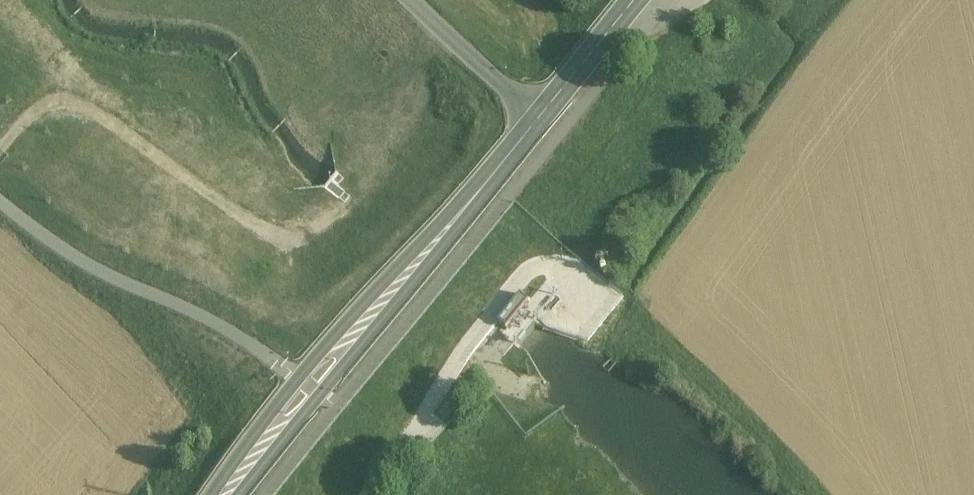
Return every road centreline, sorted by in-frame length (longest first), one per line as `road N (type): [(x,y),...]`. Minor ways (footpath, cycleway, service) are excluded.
road 1 (secondary): [(649,0),(240,494)]
road 2 (track): [(553,118),(418,0)]

